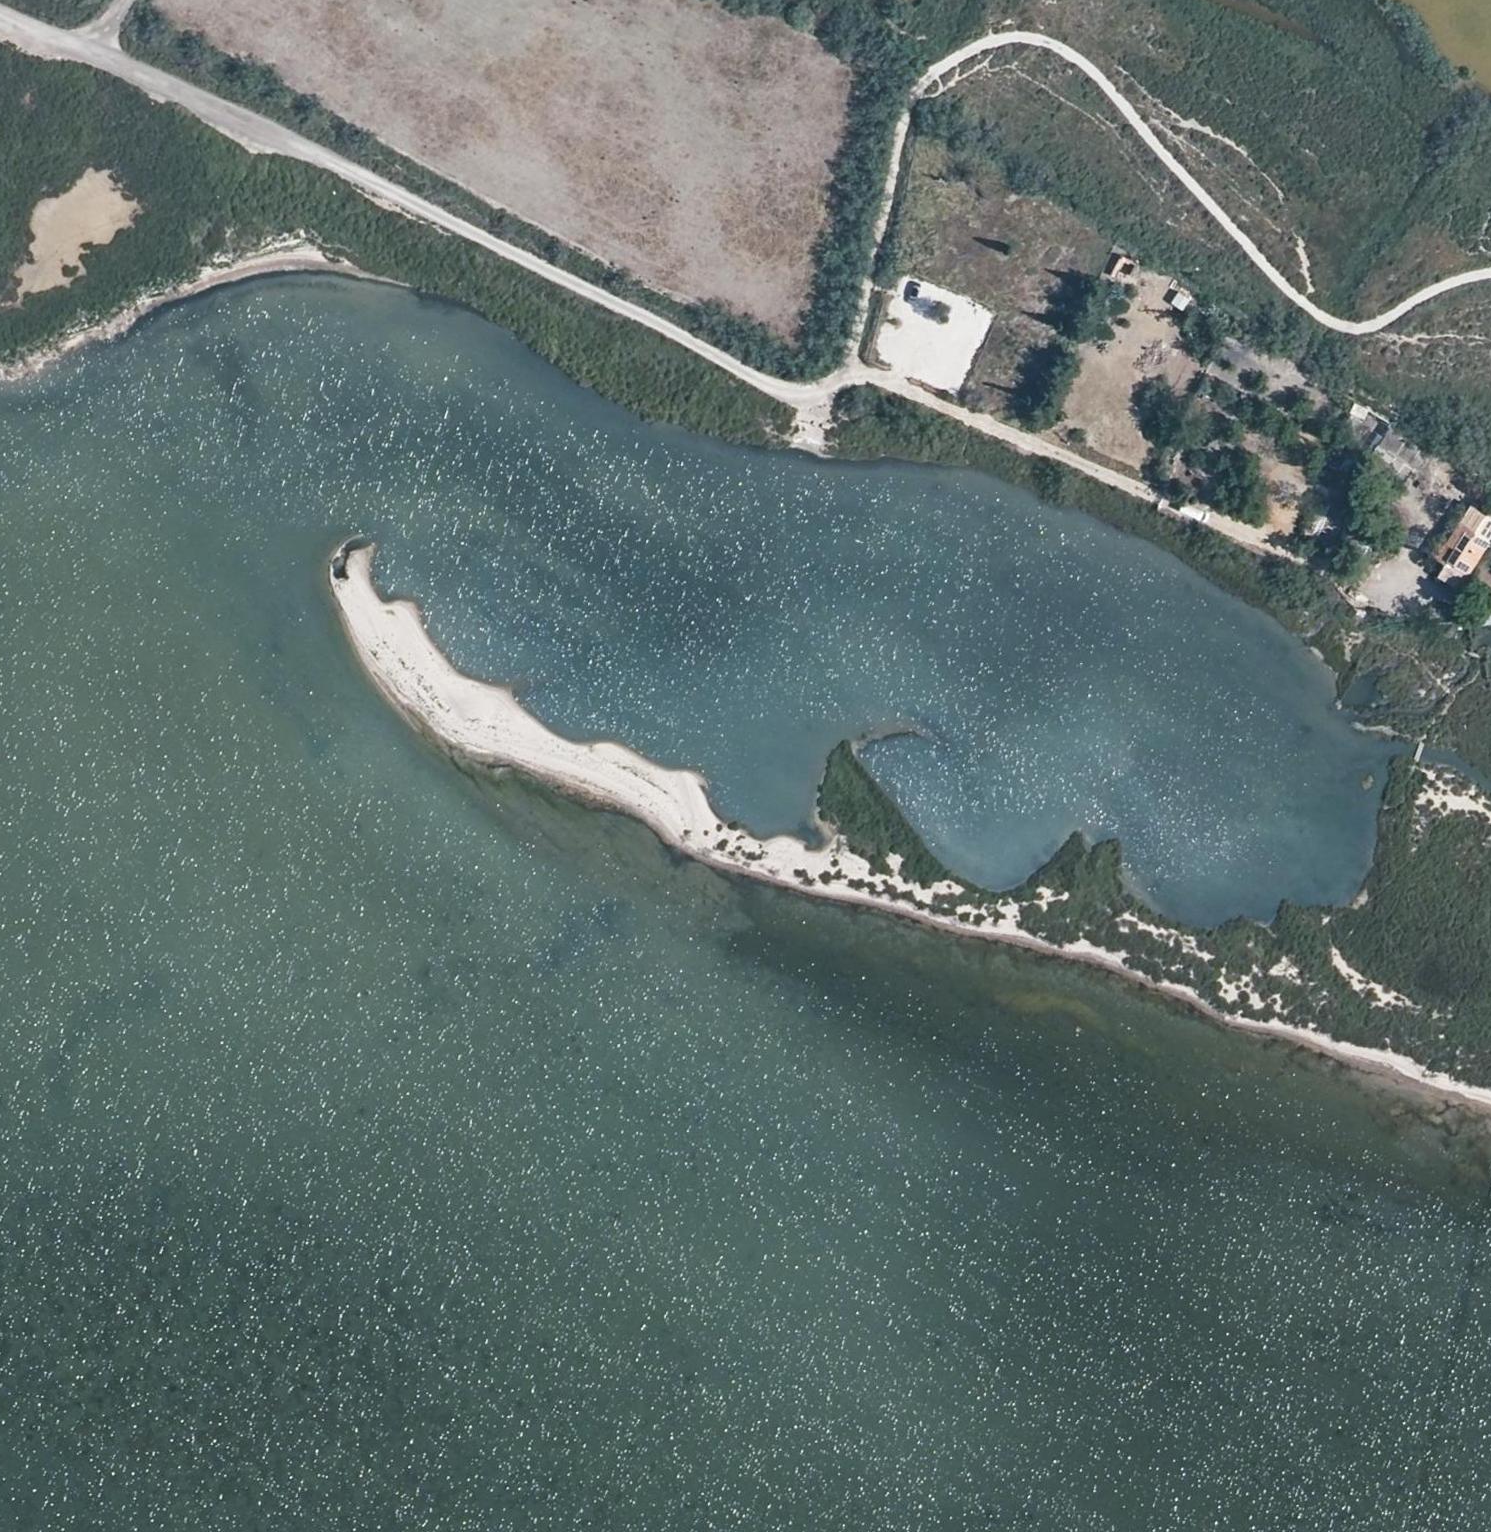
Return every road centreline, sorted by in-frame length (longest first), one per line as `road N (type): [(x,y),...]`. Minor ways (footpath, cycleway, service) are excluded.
road 1 (track): [(840,382),(861,324),(906,120),(948,62),(988,41),(1025,38),(1083,66),(1299,298),(1335,326),(1368,331),(1452,281),(1490,275)]

